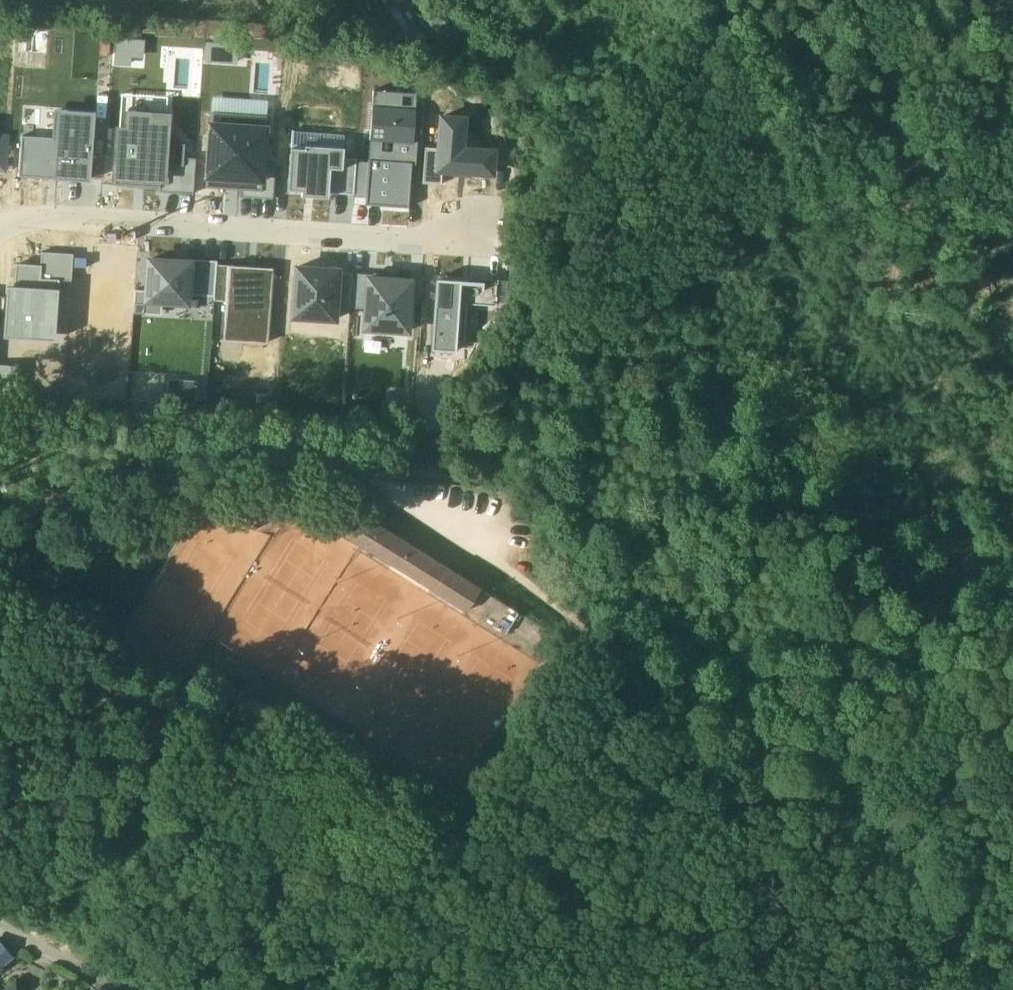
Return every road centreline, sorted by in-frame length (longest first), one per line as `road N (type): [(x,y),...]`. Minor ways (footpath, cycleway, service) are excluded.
road 1 (residential): [(0,231),(37,218),(419,244),(472,228)]
road 2 (residential): [(111,989),(0,924)]

